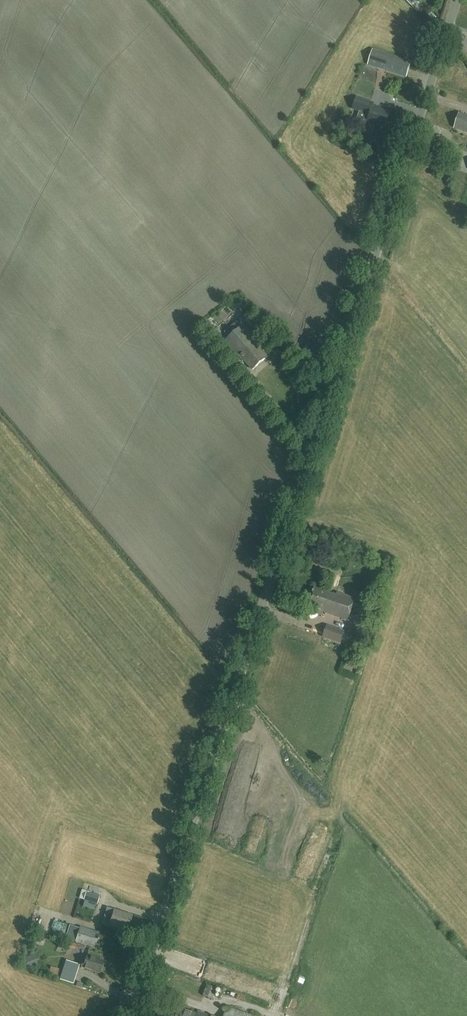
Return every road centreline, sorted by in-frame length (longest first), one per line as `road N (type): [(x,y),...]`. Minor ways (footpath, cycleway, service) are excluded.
road 1 (unclassified): [(131,1015),(458,0)]

